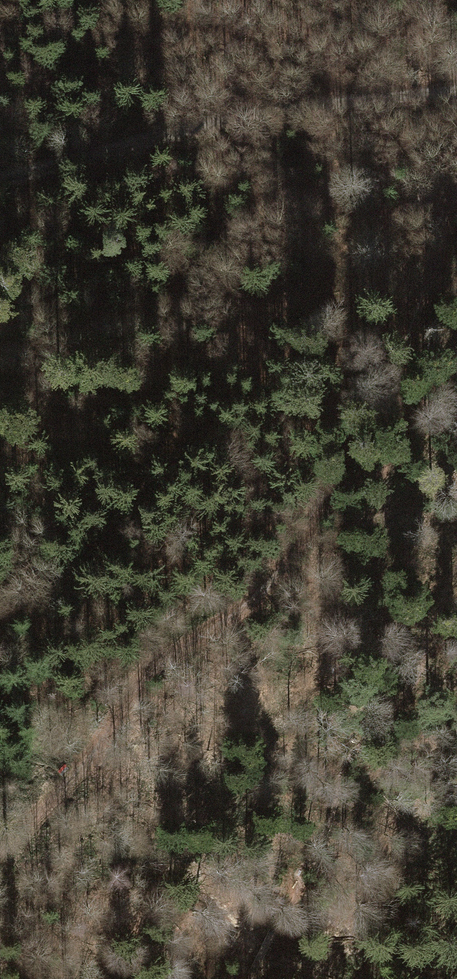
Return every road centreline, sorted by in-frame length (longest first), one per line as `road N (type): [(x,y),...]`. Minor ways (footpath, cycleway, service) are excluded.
road 1 (track): [(456,188),(392,377),(281,573),(241,613),(153,667),(71,780),(0,847)]
road 2 (track): [(456,93),(244,115),(0,180)]
road 3 (track): [(412,678),(419,642),(456,559)]

